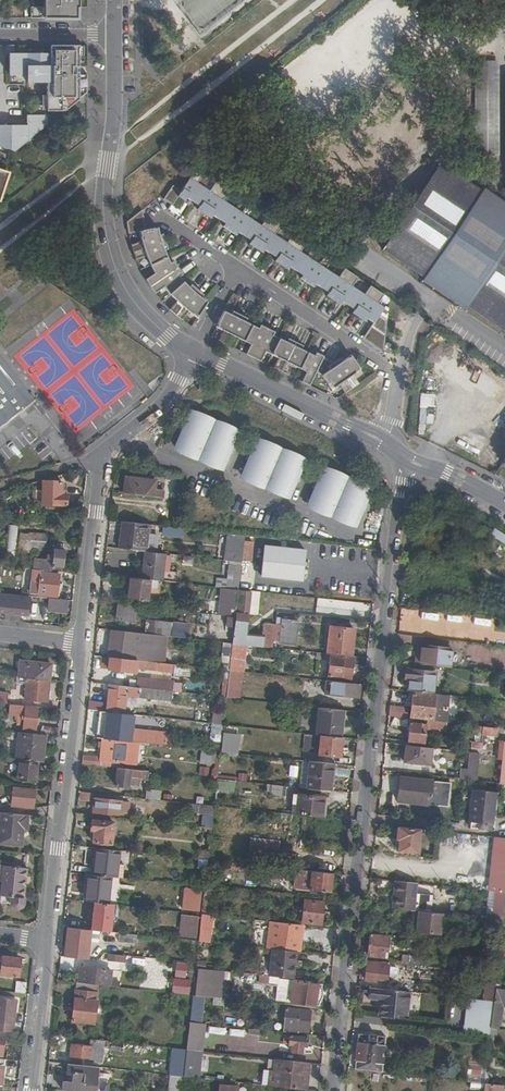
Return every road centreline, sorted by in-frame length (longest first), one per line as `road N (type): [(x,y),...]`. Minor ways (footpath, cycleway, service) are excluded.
road 1 (residential): [(331,1090),(405,458)]
road 2 (unclassified): [(188,351),(142,313),(109,259),(103,229),(115,37)]
road 3 (residential): [(188,351),(152,410),(97,458),(82,642)]
road 4 (residential): [(82,642),(48,940)]
road 5 (residential): [(231,268),(400,376),(381,443)]
road 6 (unclassified): [(188,351),(381,443)]
road 7 (residential): [(48,940),(27,1090)]

